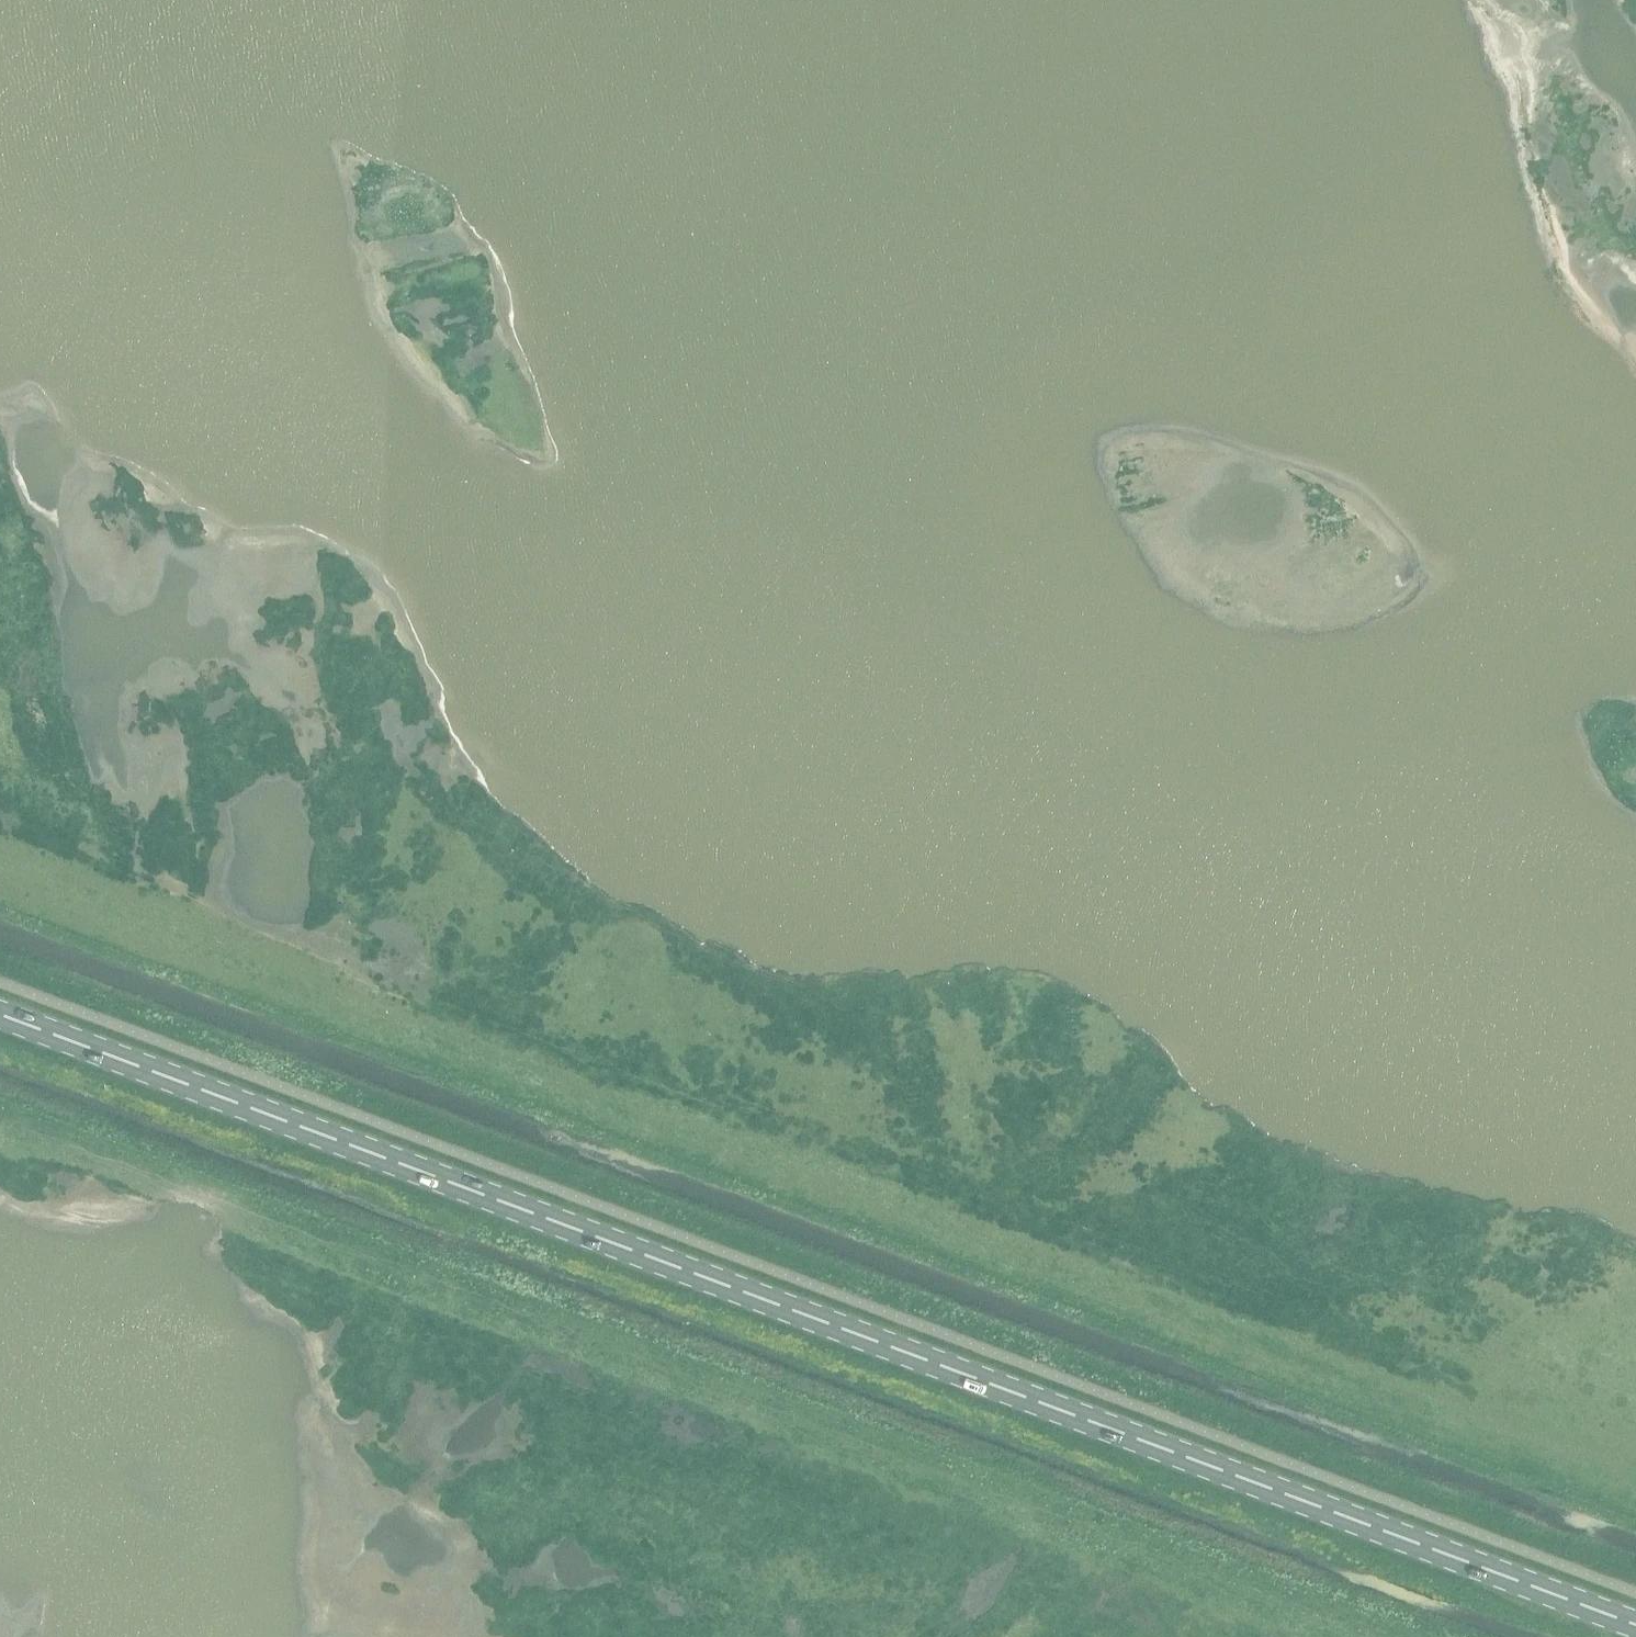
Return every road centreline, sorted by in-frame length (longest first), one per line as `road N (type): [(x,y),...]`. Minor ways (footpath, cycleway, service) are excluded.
road 1 (primary): [(1635,1625),(0,1015)]

